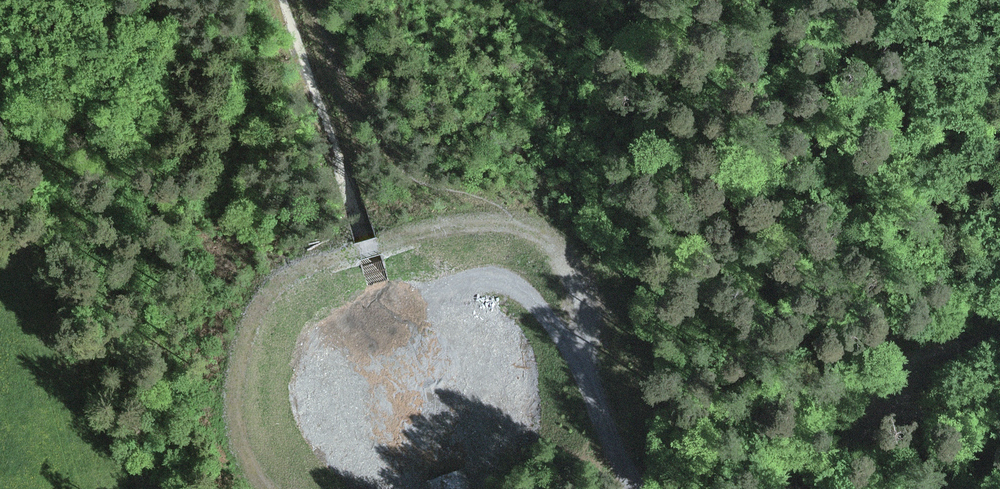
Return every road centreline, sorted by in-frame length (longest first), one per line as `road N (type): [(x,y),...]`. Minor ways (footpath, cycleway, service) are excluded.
road 1 (track): [(648,488),(603,404),(592,310),(574,254),(553,235),(520,223),(478,221),(325,260),(286,280),(259,322),(244,377),(249,441),(277,488)]
road 2 (track): [(320,0),(383,129),(432,180),(496,200),(553,235)]
road 3 (track): [(804,488),(898,403)]
road 4 (track): [(898,403),(899,388),(999,339)]

